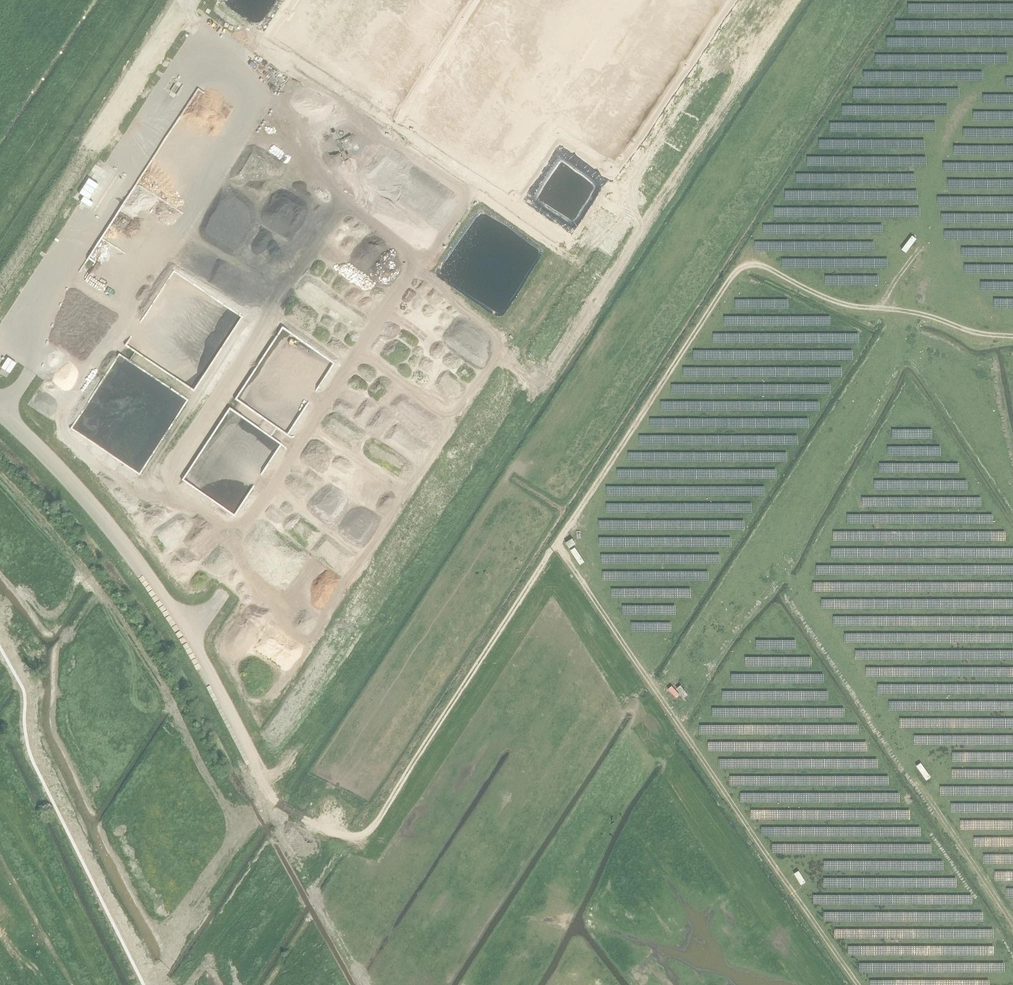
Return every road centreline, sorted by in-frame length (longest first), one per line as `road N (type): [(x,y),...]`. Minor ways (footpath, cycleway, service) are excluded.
road 1 (track): [(859,984),(557,545),(741,267),(763,265),(847,306),(927,314),(978,337),(1012,336)]
road 2 (track): [(557,545),(368,832),(348,839),(326,832),(273,799),(256,769)]
road 3 (track): [(913,775),(1012,925)]

